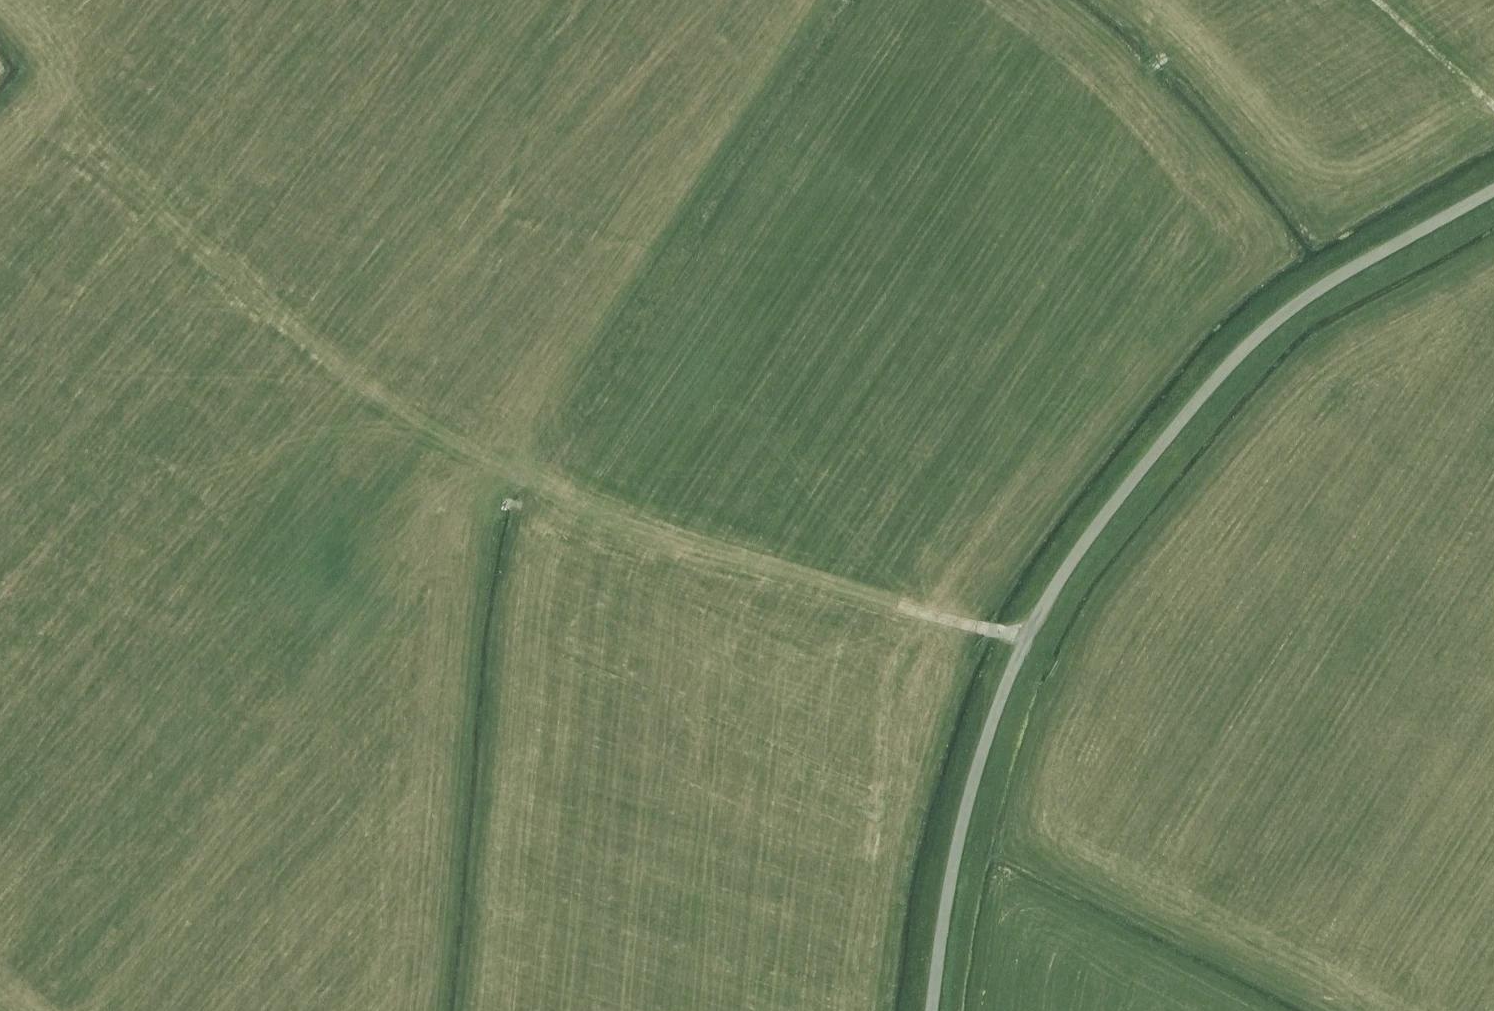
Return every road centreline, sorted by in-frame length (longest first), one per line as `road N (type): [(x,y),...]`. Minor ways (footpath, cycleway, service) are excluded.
road 1 (unclassified): [(929,1010),(971,779),(1013,668),(1071,565),(1248,349),(1369,261),(1493,192)]

